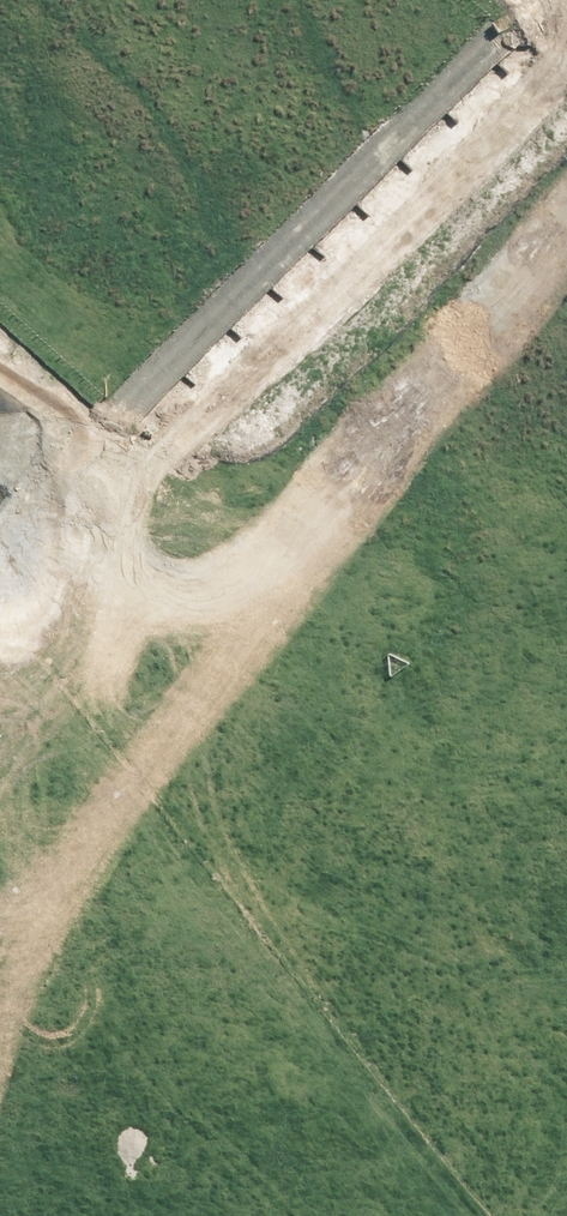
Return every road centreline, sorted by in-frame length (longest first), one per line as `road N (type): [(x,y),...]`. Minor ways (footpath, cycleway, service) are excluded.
road 1 (track): [(0,904),(38,842),(134,741),(566,370)]
road 2 (trunk): [(182,1215),(162,1091),(217,949),(264,893),(566,616)]
road 3 (unclassified): [(476,487),(566,586)]

